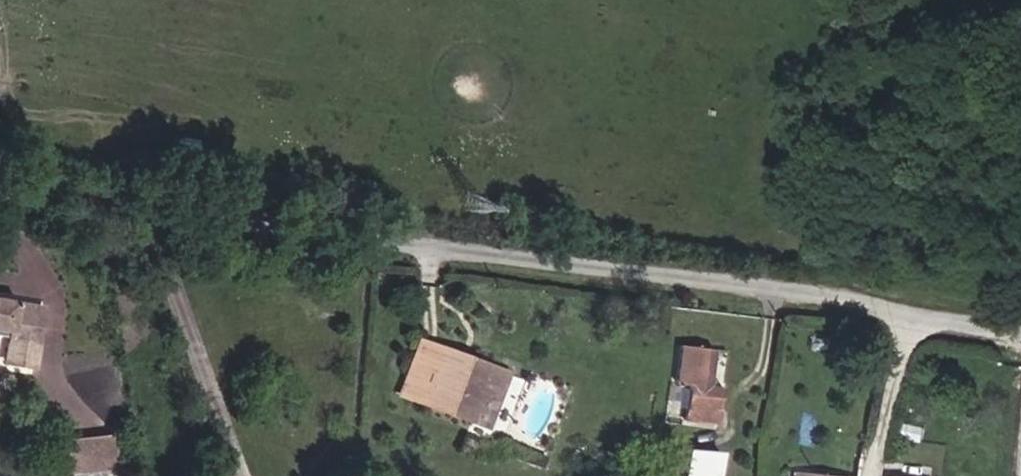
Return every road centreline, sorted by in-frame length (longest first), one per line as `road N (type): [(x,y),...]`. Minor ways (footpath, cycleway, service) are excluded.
road 1 (residential): [(919,311),(0,188)]
road 2 (residential): [(919,311),(872,475)]

